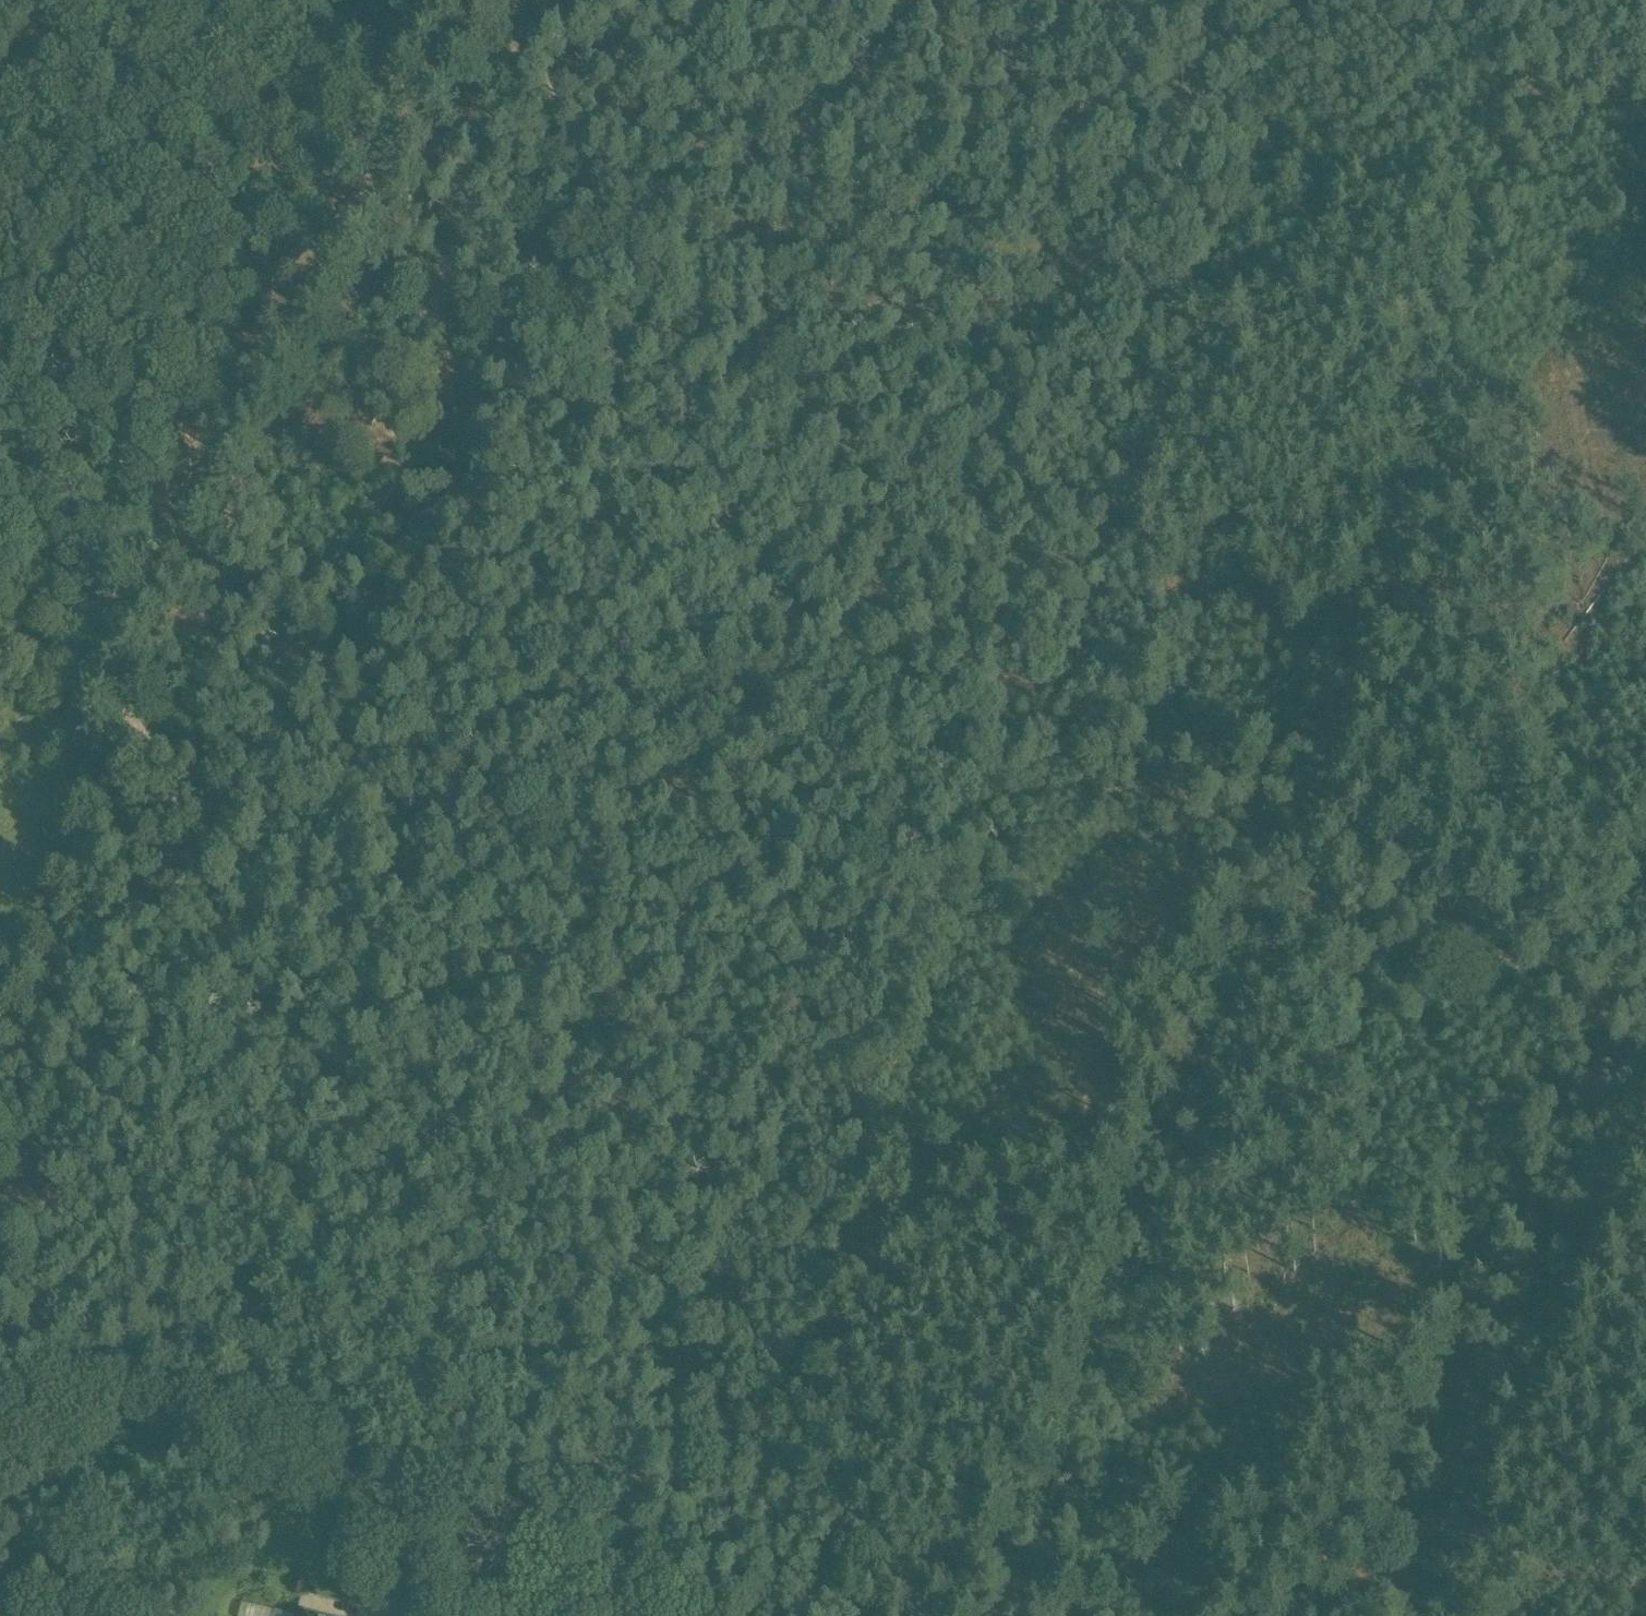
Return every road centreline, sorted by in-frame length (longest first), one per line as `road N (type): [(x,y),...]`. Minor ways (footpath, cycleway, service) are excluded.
road 1 (track): [(491,0),(89,702)]
road 2 (track): [(186,852),(163,763),(89,702),(0,648)]

